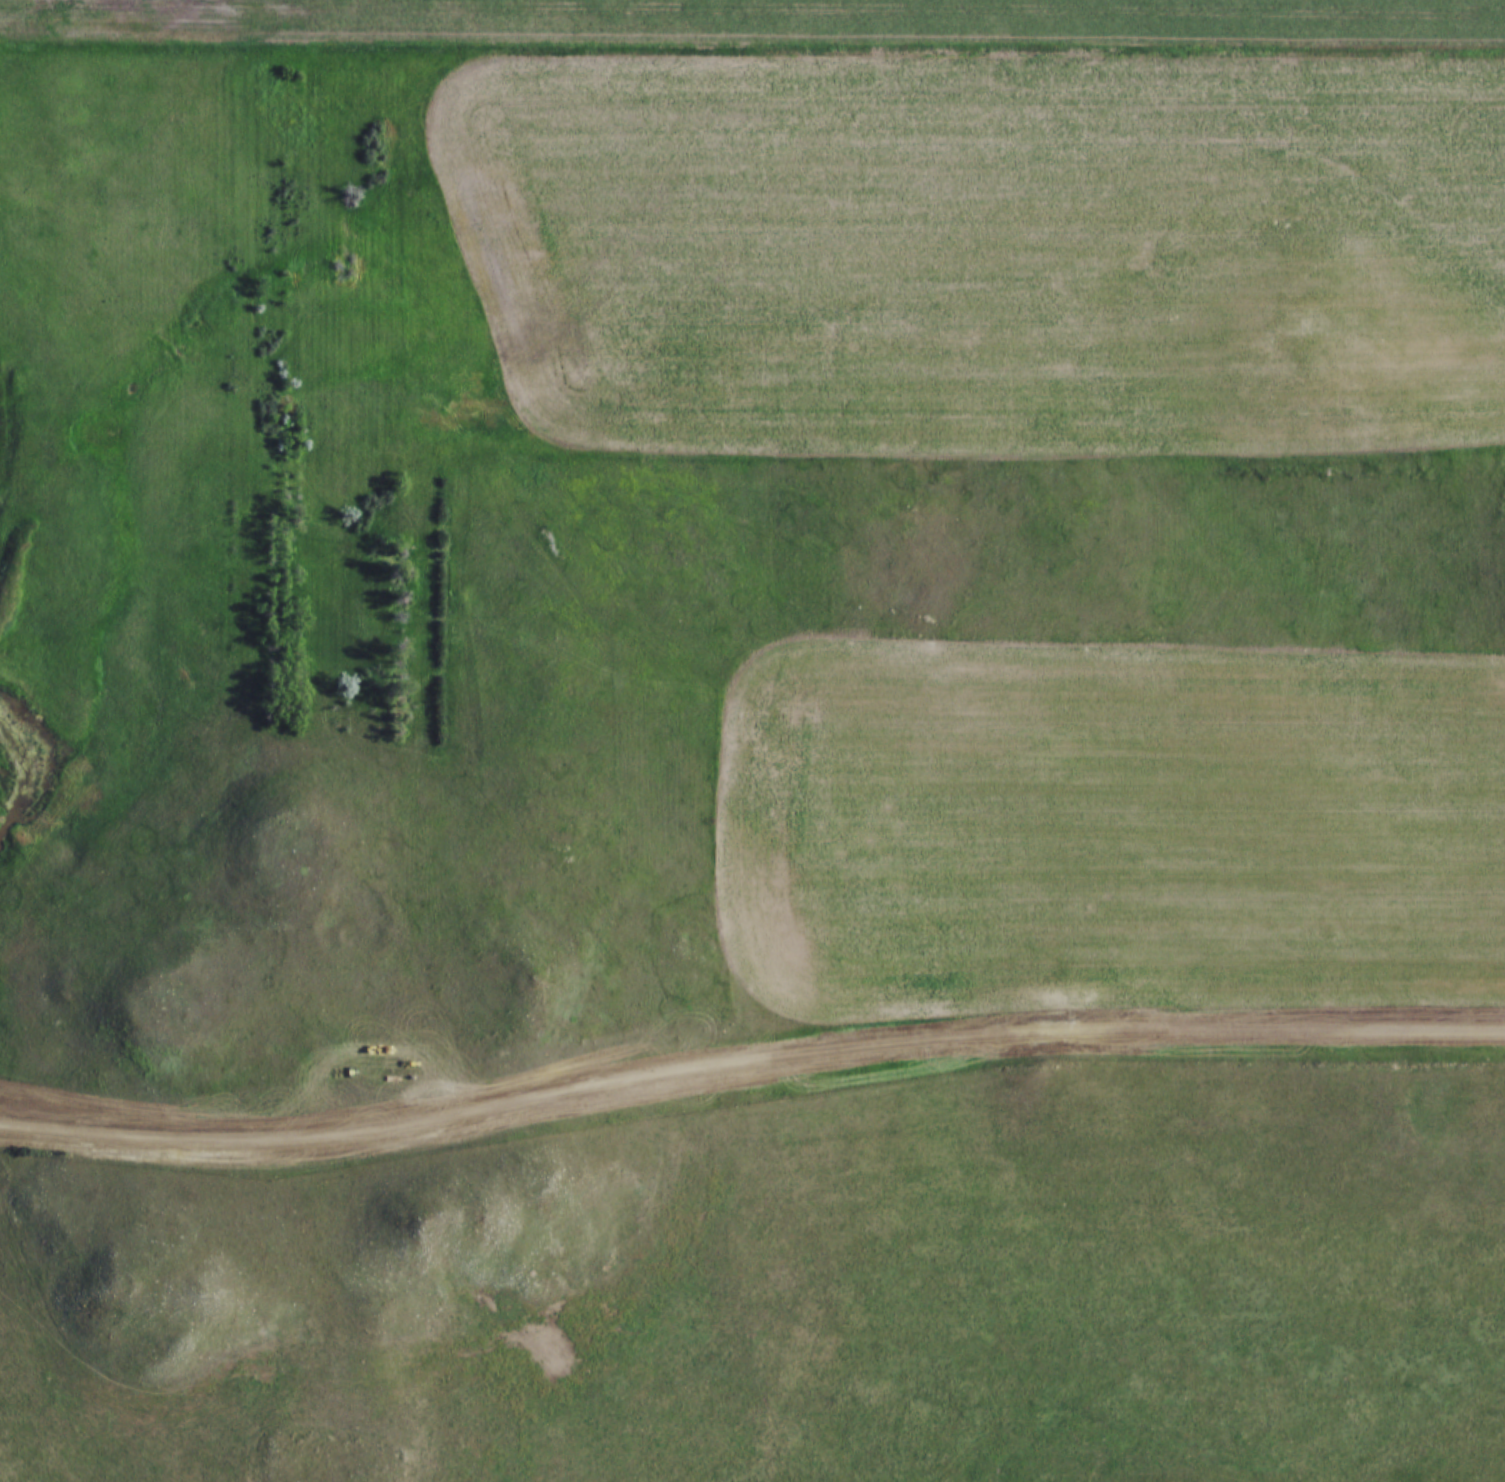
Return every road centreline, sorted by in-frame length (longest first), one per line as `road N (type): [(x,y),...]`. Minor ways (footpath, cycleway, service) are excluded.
road 1 (residential): [(1504,1028),(1077,1028),(869,1043),(336,1132),(191,1137),(0,1120)]

